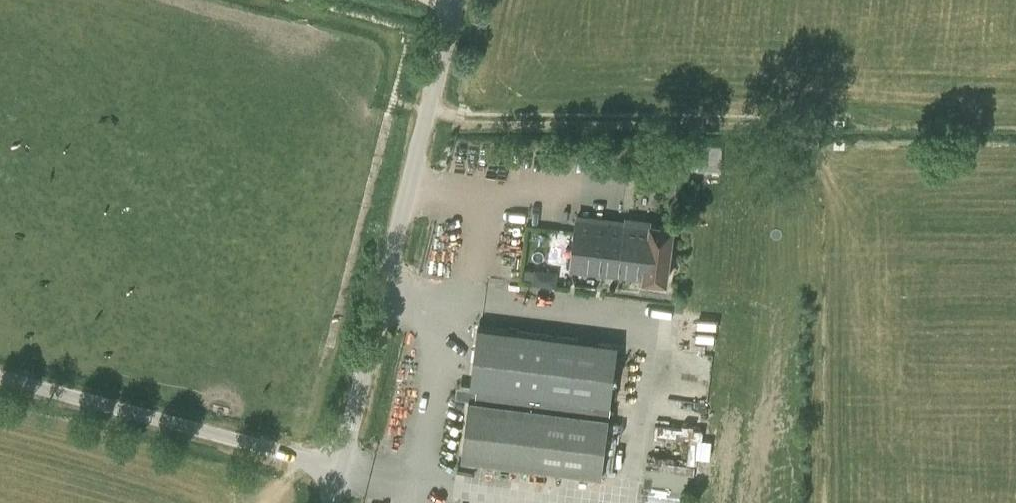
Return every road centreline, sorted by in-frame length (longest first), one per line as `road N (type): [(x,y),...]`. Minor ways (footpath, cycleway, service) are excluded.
road 1 (unclassified): [(342,467),(458,0)]
road 2 (unclassified): [(342,467),(0,375)]

